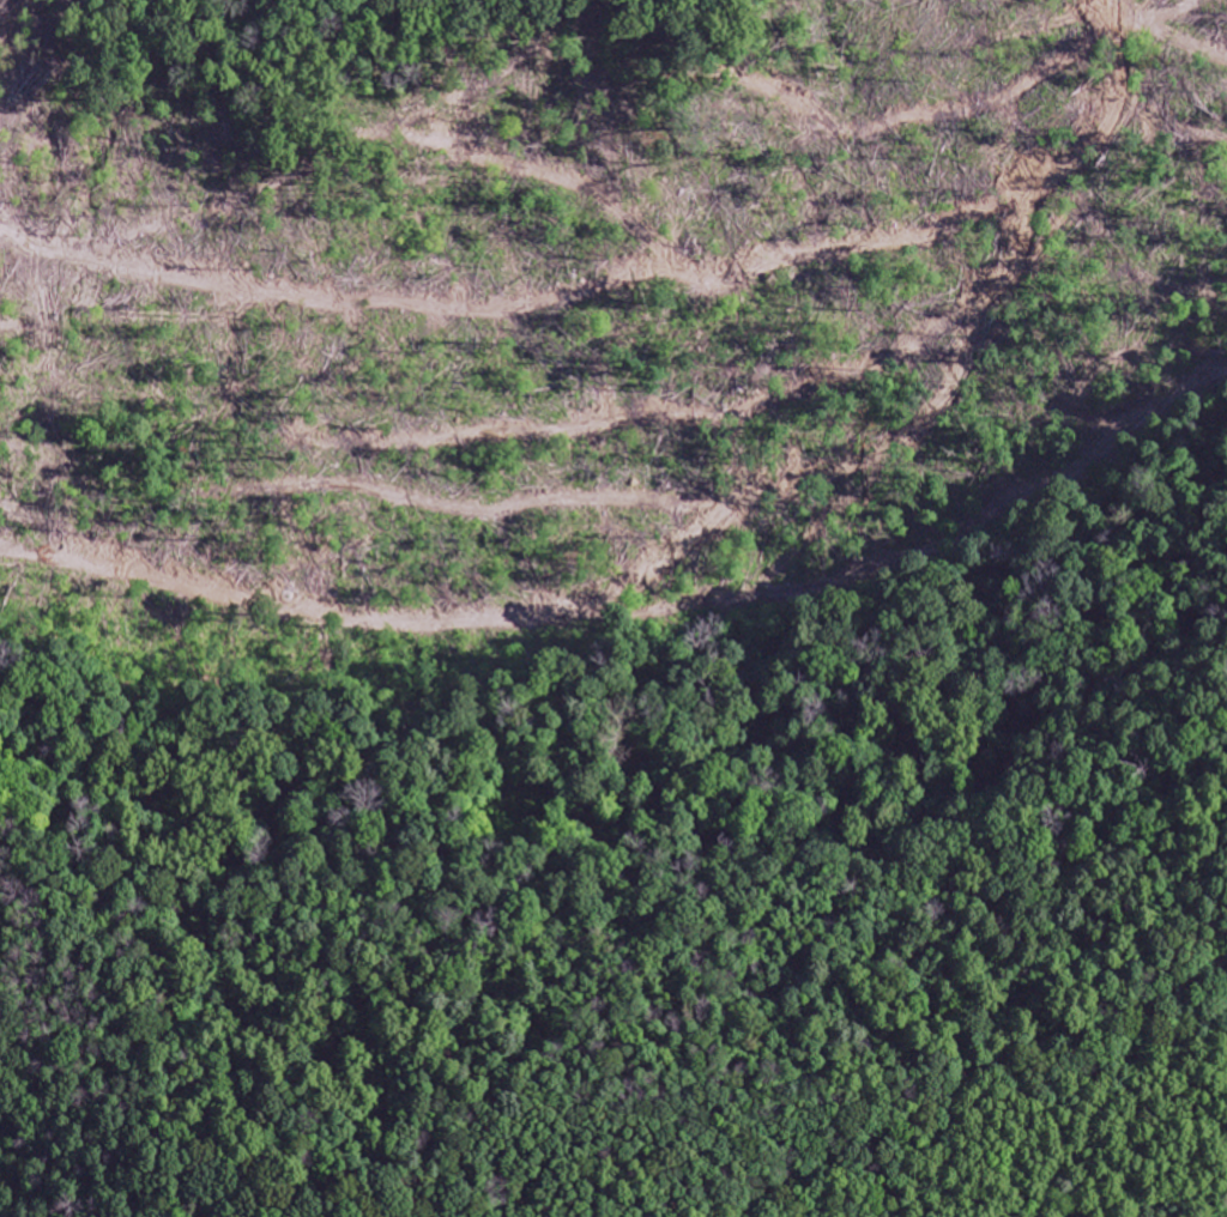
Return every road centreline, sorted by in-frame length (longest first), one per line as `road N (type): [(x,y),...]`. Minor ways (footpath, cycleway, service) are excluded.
road 1 (residential): [(736,1216),(1004,1054),(1155,995),(1226,953)]

